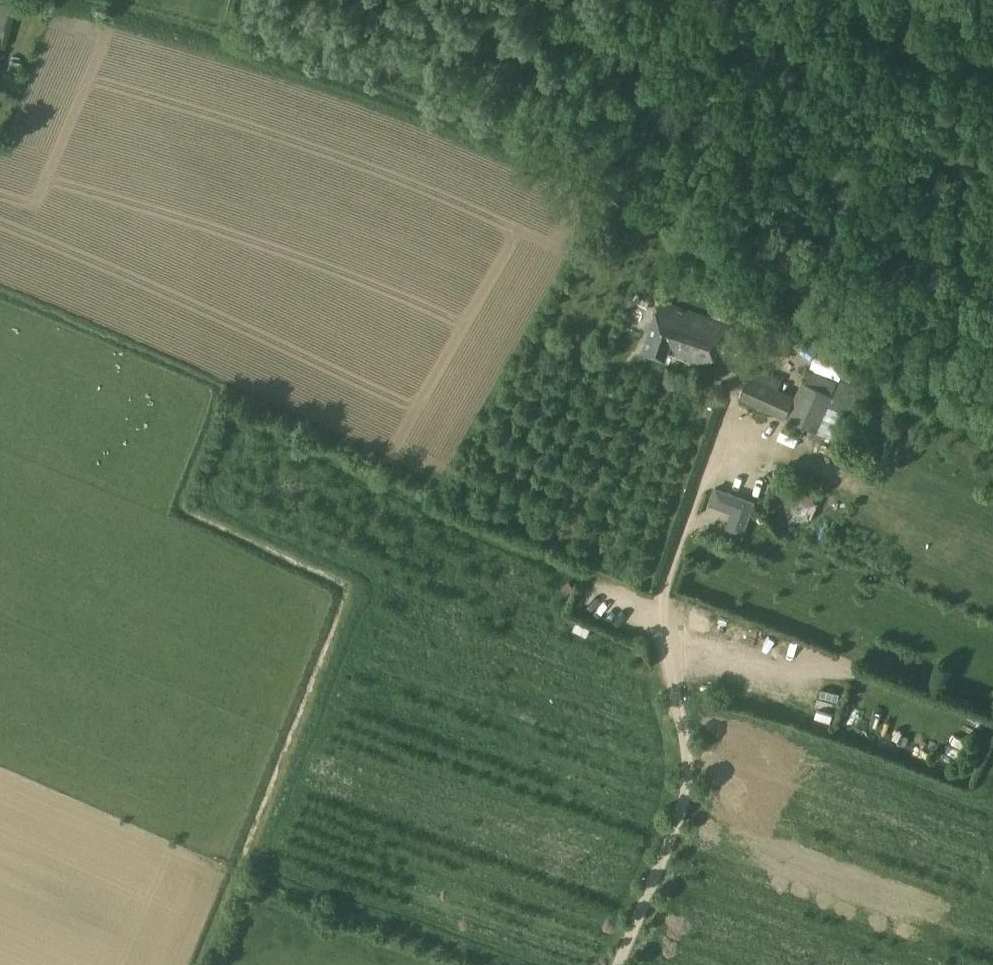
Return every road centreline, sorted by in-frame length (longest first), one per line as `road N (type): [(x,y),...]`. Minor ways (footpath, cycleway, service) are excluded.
road 1 (track): [(617,964),(690,796),(693,753),(657,653),(658,612),(724,407)]

